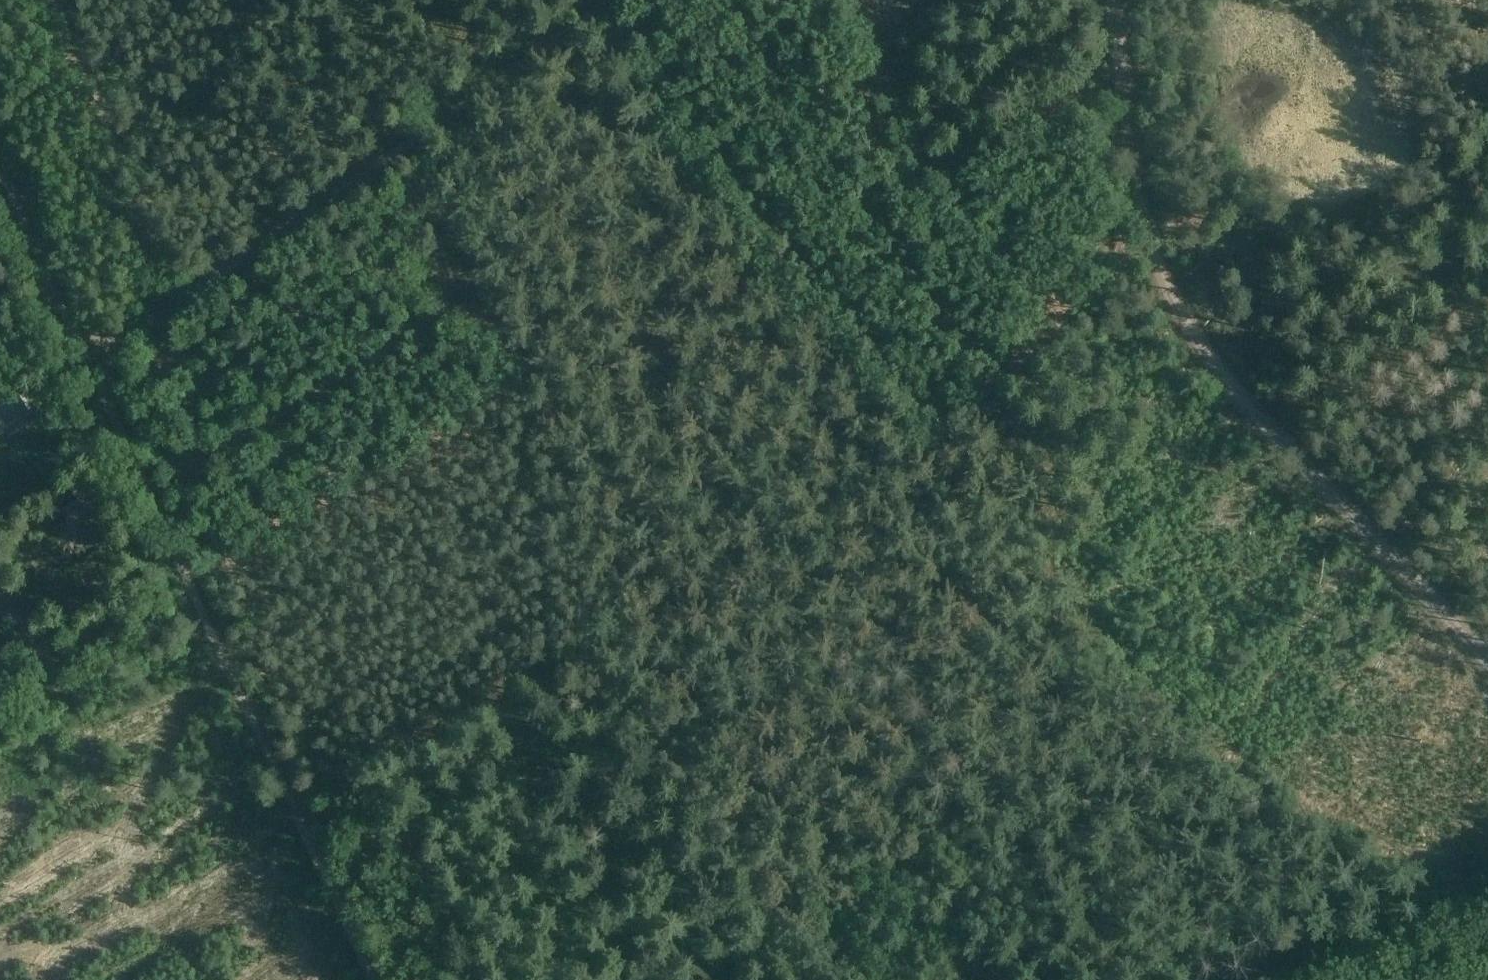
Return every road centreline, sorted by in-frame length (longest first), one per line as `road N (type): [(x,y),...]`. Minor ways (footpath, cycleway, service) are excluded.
road 1 (track): [(1487,658),(1225,384),(1172,309),(1142,221),(1107,0)]
road 2 (track): [(93,360),(377,979)]
road 3 (track): [(609,0),(285,228)]
road 4 (track): [(285,228),(93,360)]
road 5 (track): [(0,159),(93,360)]

